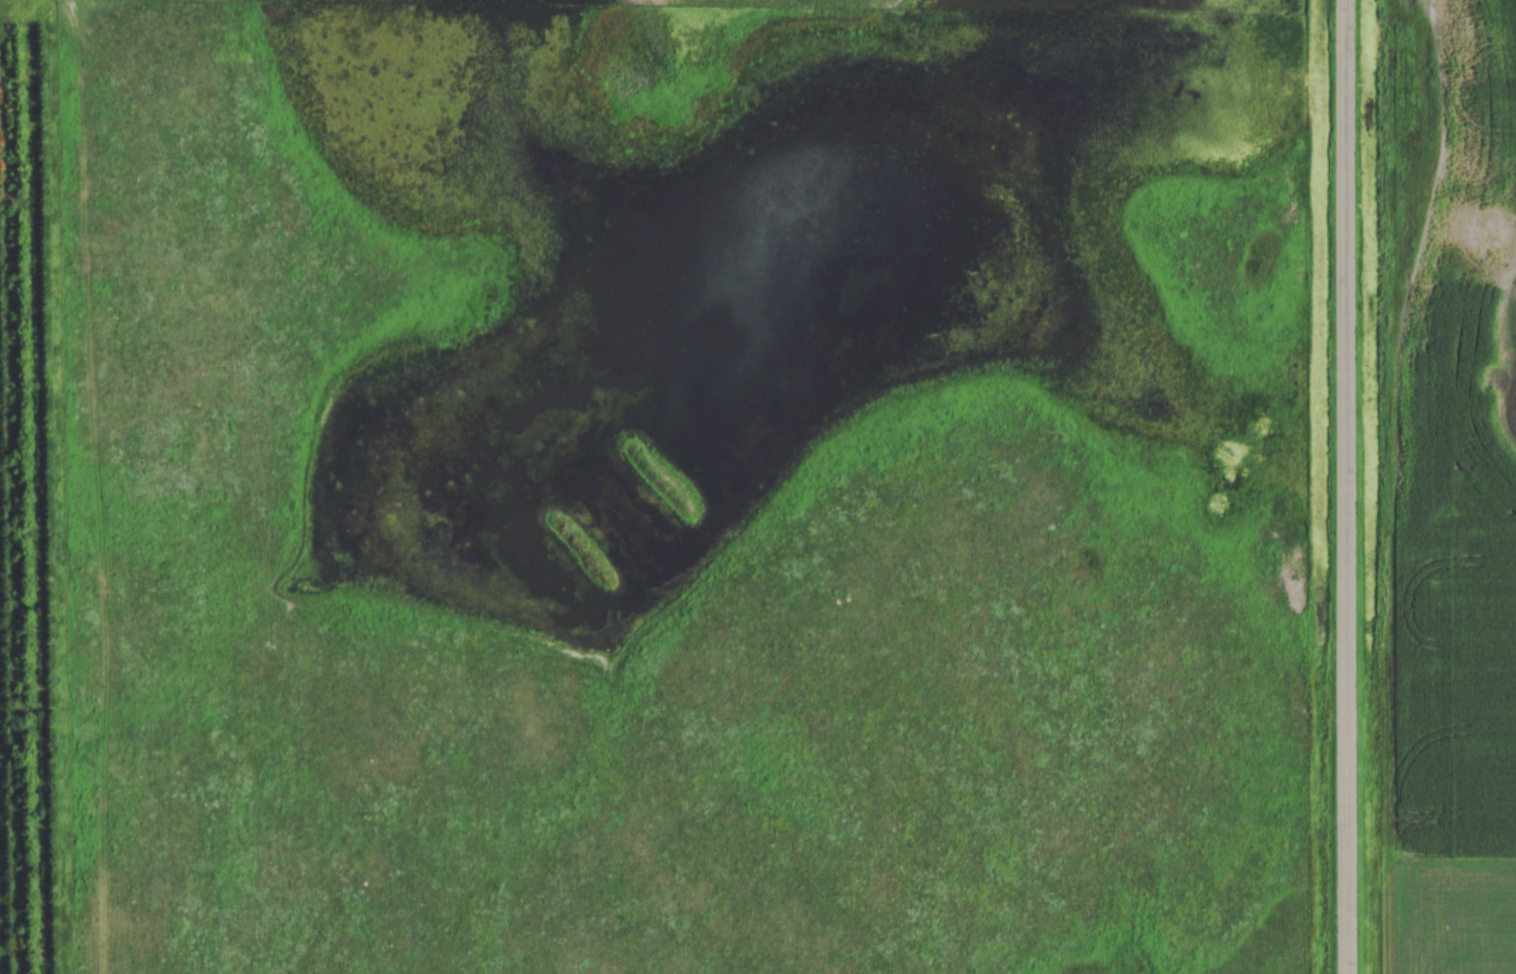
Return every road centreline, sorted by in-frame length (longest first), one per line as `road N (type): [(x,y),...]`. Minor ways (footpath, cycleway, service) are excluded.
road 1 (residential): [(1351,973),(1349,0)]

